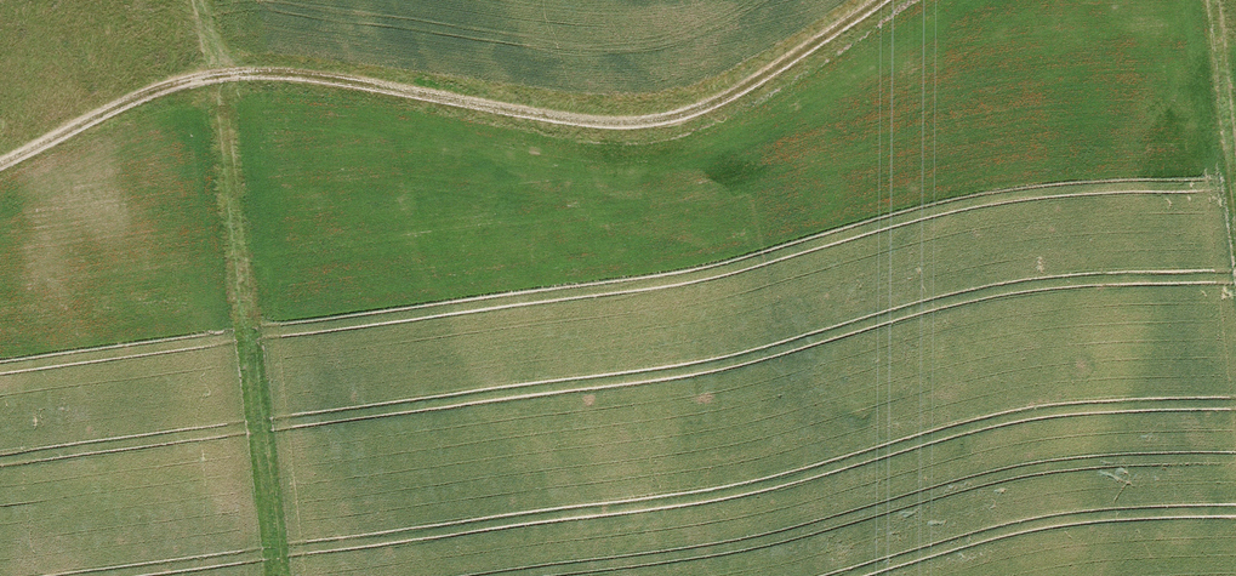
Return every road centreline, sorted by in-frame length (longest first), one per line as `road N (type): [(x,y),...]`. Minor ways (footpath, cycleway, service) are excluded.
road 1 (track): [(870,0),(718,98),(638,119),(280,69),(226,71),(126,97),(0,162)]
road 2 (track): [(273,575),(214,0)]
road 3 (track): [(1235,202),(1209,0)]

